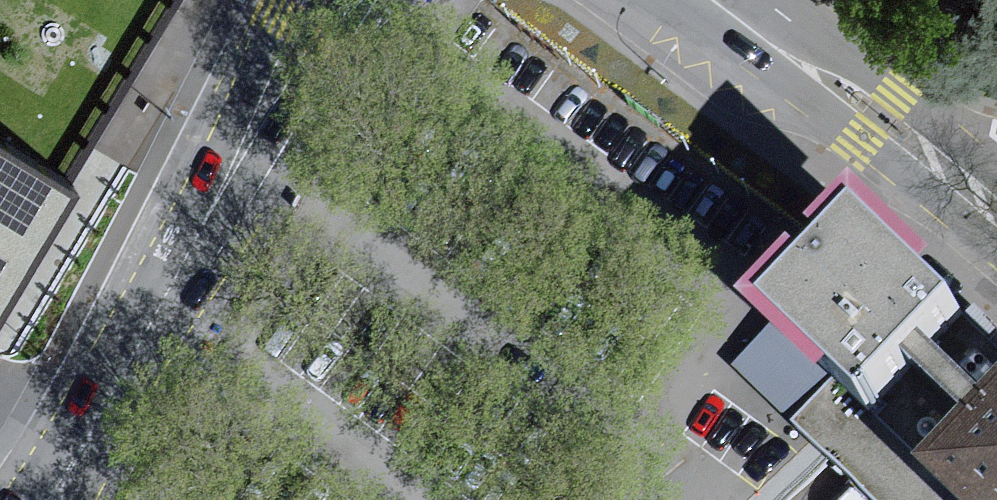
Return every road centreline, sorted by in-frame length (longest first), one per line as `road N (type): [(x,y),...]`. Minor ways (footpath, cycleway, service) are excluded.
road 1 (primary): [(659,0),(860,138),(996,256)]
road 2 (residential): [(56,490),(214,206)]
road 3 (primary): [(996,171),(764,0)]
road 4 (residential): [(214,206),(350,0)]
road 5 (residential): [(284,0),(214,206)]

